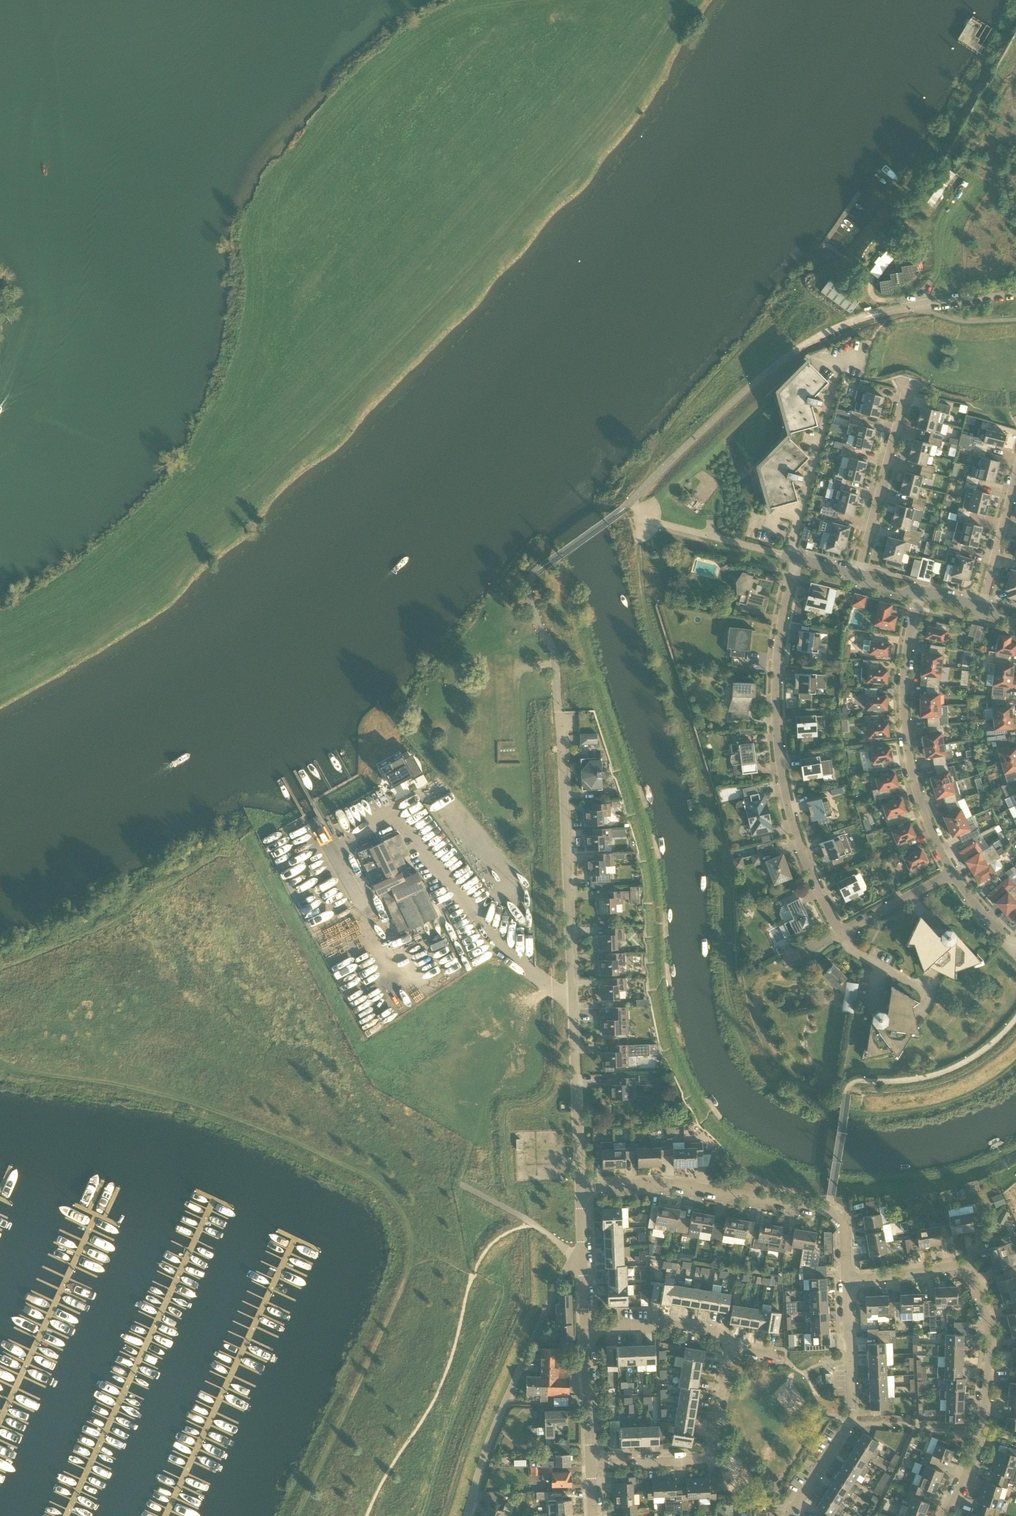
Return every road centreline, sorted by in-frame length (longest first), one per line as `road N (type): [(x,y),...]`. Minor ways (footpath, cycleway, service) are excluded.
road 1 (residential): [(582,1187),(554,657),(528,592),(543,566)]
road 2 (residential): [(839,935),(802,856),(778,745),(782,625),(795,558)]
road 3 (residential): [(948,1515),(985,1435),(991,1338),(976,1279),(961,1268),(847,1281)]
road 4 (residential): [(590,1459),(707,1456),(730,1348),(720,1333),(693,1327),(587,1329)]
road 5 (residential): [(847,1281),(843,1221),(828,1210),(668,1182),(582,1187)]
road 6 (residential): [(467,1515),(492,1433),(548,1307),(574,1259),(584,1258)]
road 7 (residential): [(953,874),(920,800),(904,728),(920,596)]
road 8 (residential): [(793,1515),(853,1409),(847,1281)]
road 9 (residential): [(795,558),(840,360)]
road 10 (residential): [(858,578),(908,388)]
road 11 (residential): [(871,315),(1015,294)]
road 12 (residential): [(982,613),(1015,478)]
road 13 (residential): [(590,1459),(587,1329)]
road 14 (residential): [(953,874),(839,935)]

